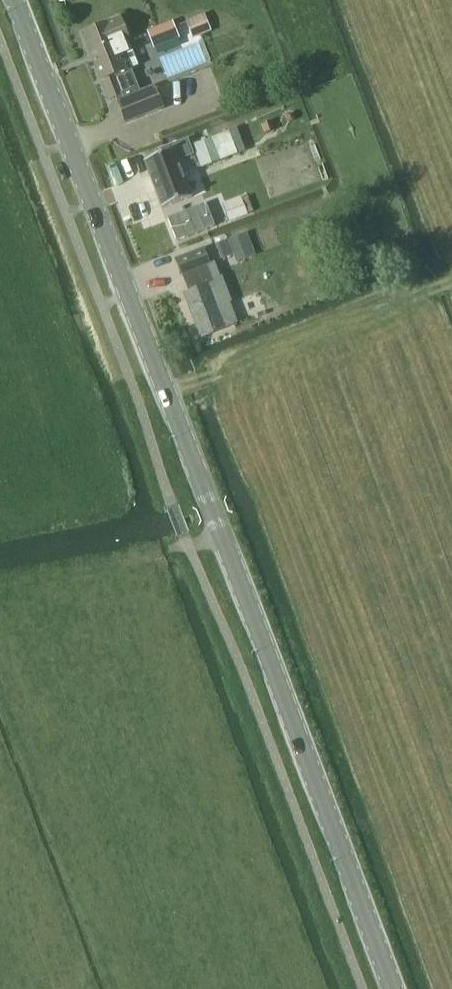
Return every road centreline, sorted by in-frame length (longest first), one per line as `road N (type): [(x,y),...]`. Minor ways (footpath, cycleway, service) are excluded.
road 1 (tertiary): [(394,988),(15,0)]
road 2 (track): [(0,573),(79,565),(222,531)]

